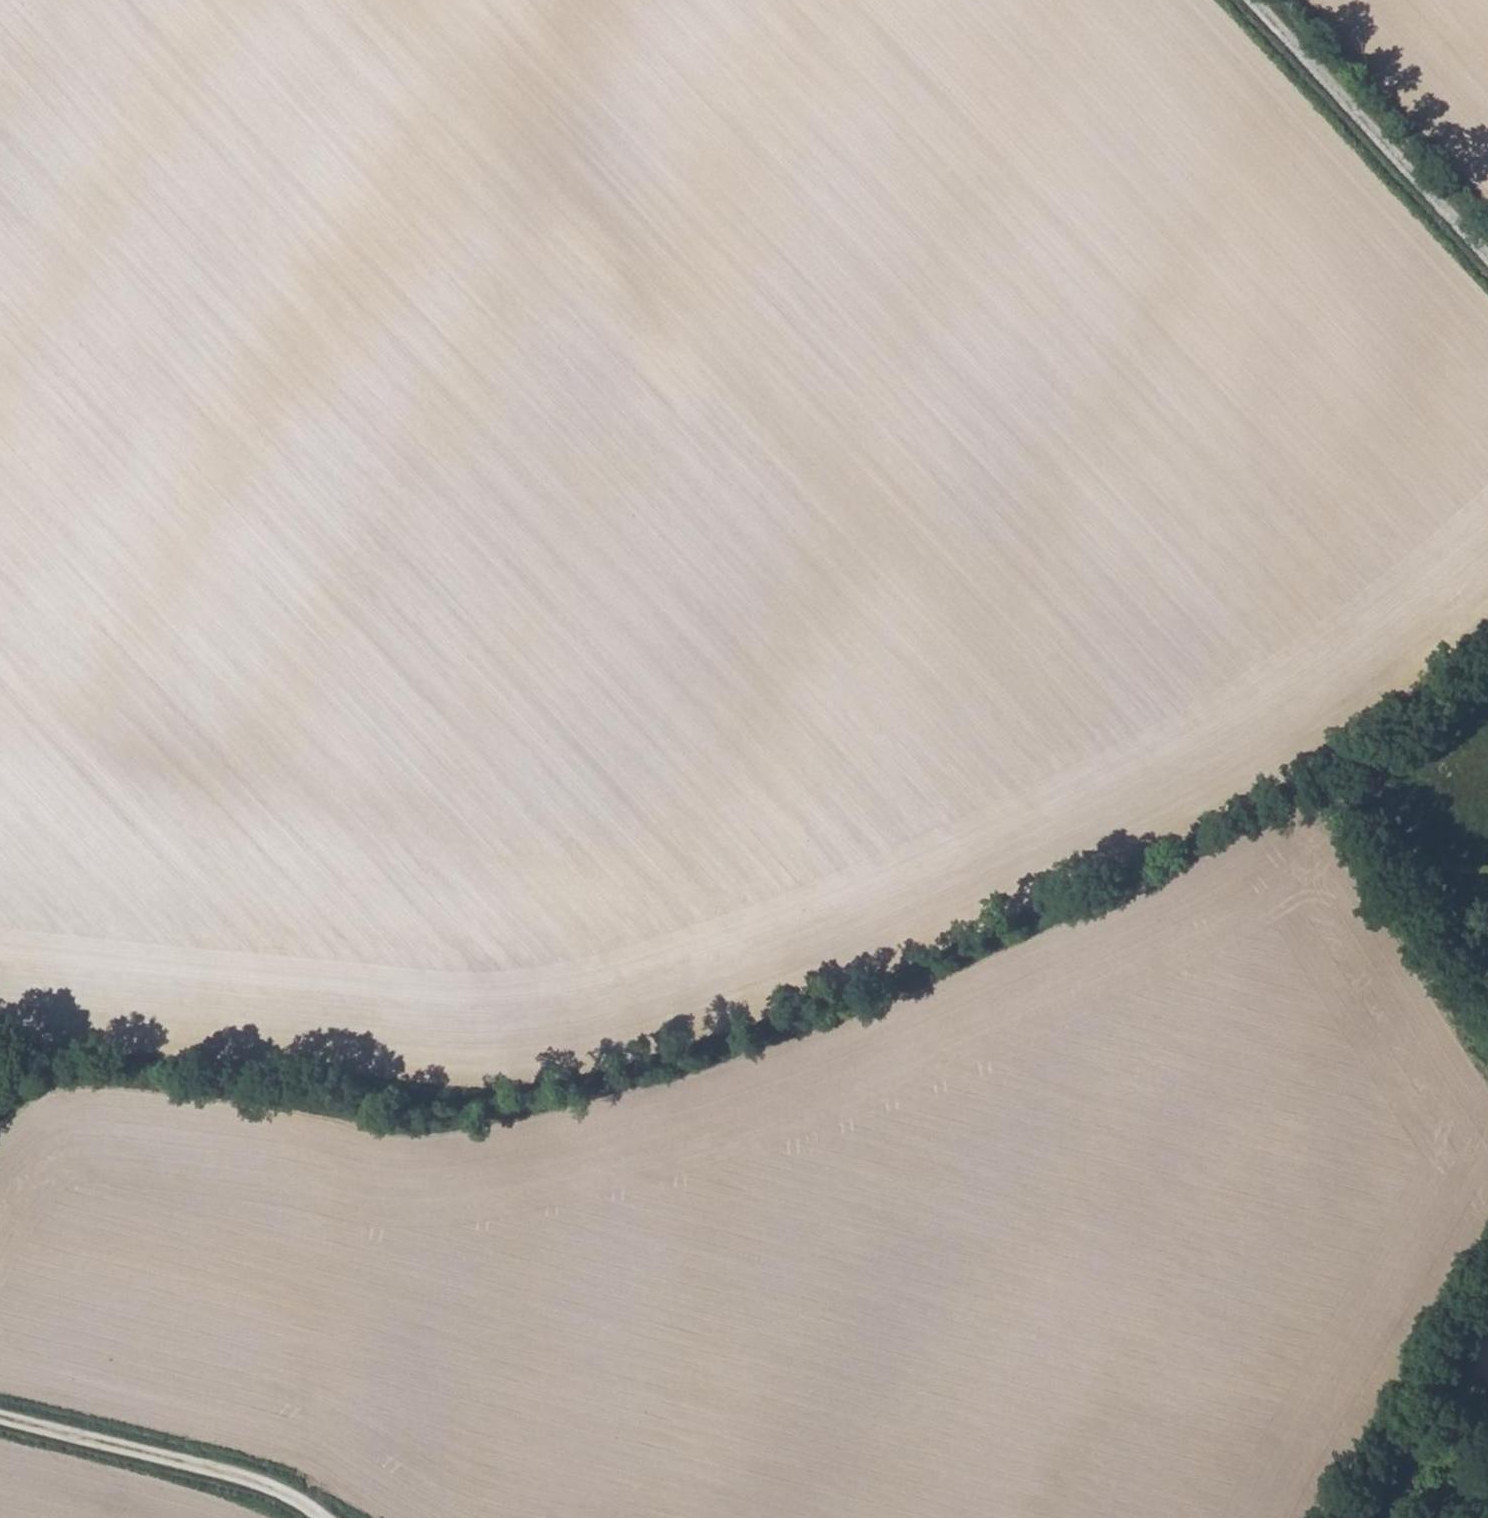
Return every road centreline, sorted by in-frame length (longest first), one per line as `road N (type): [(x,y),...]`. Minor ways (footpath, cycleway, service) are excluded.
road 1 (track): [(0,1417),(225,1468),(325,1517)]
road 2 (unclassified): [(1259,0),(1487,248)]

